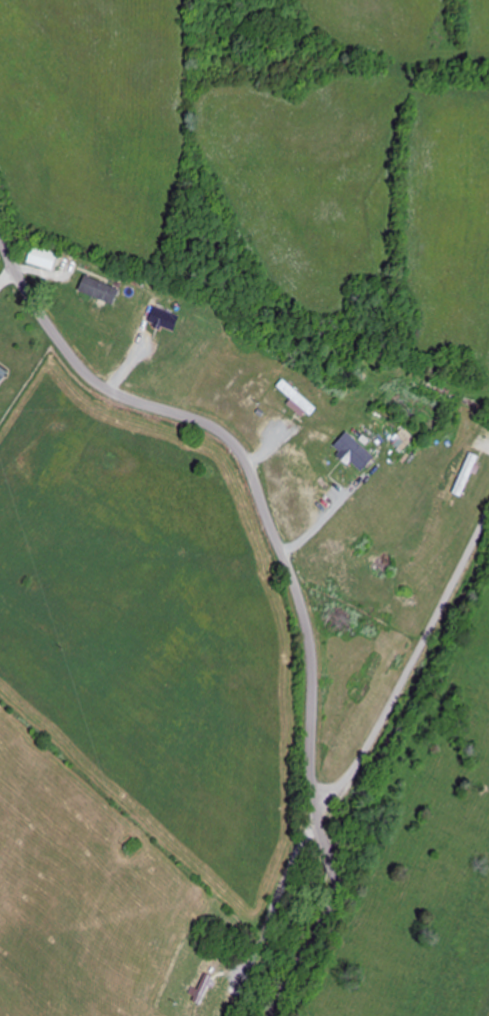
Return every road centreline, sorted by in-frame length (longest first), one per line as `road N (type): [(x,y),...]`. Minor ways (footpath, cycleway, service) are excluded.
road 1 (residential): [(271,1015),(326,917),(335,884),(313,804),(312,661),(293,582),(254,482),(229,442),(93,380),(56,341),(0,238)]
road 2 (residential): [(314,809),(365,747),(488,505)]

